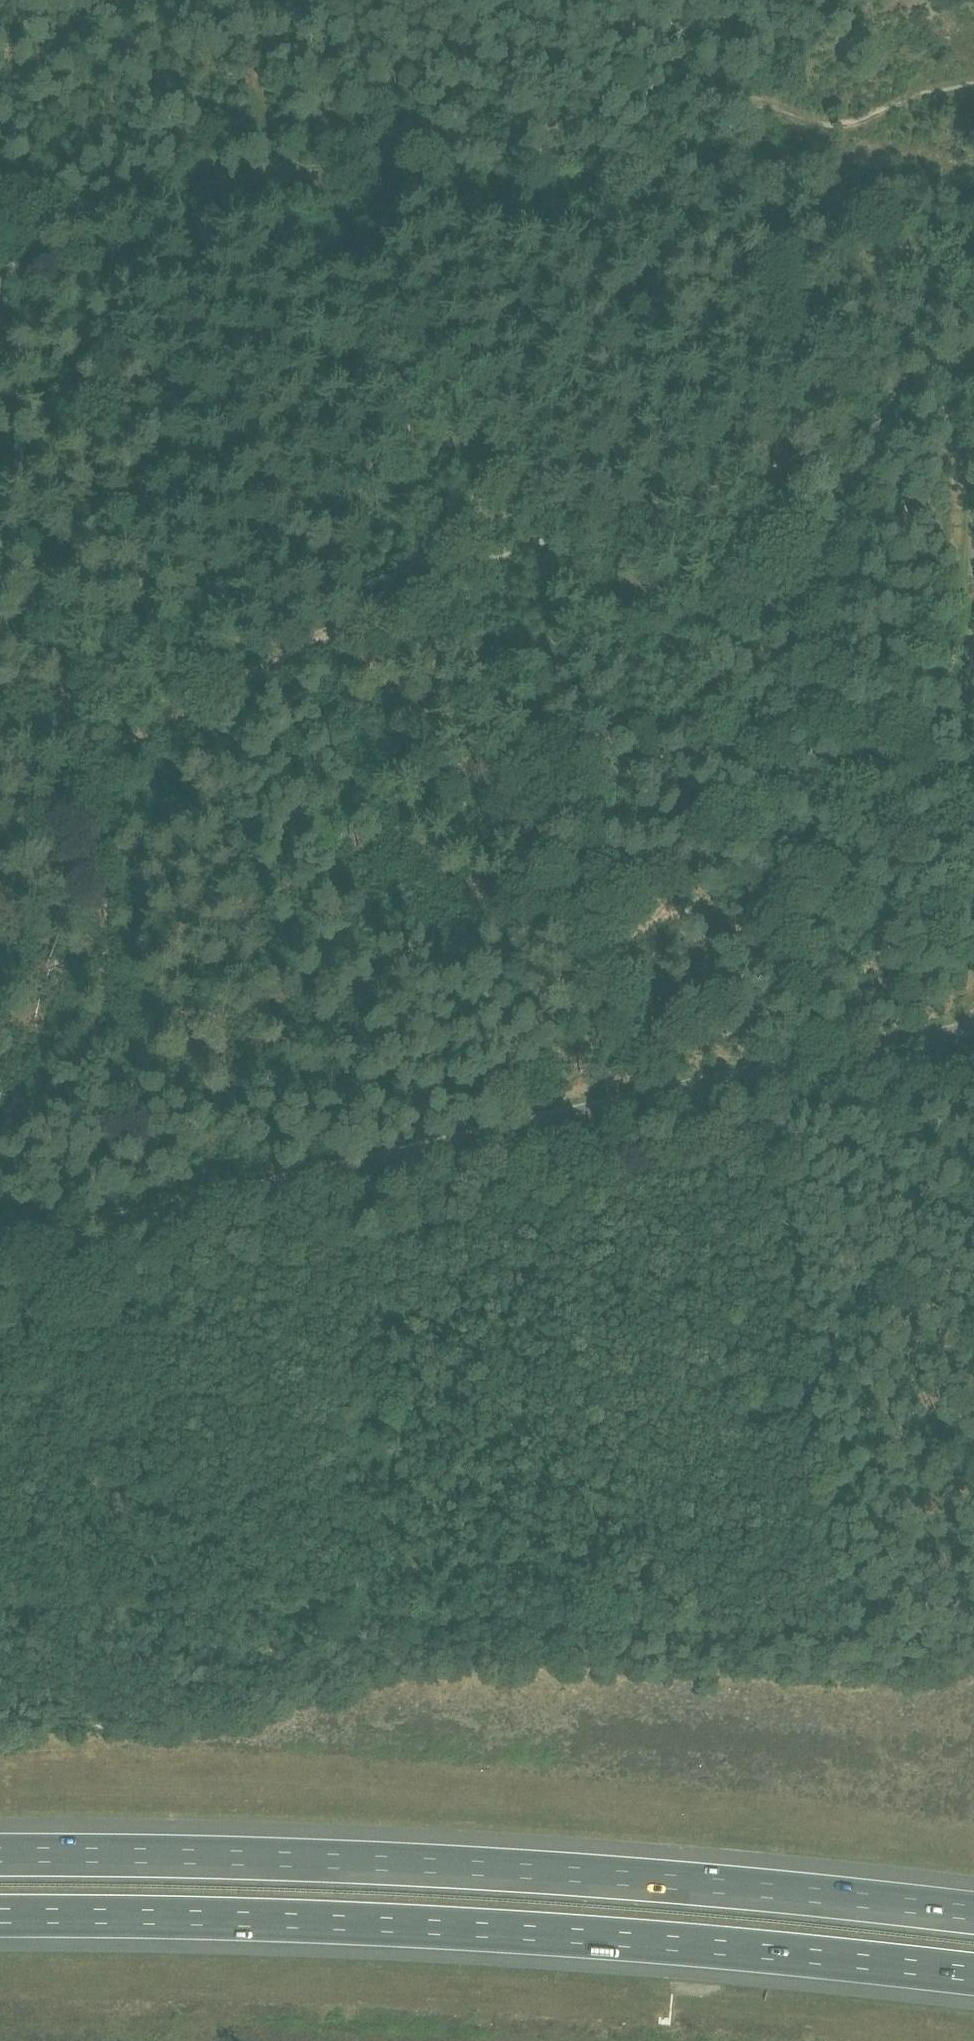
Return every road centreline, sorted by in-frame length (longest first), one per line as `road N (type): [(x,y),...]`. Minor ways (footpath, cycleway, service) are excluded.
road 1 (unclassified): [(0,1249),(973,1029)]
road 2 (motorway): [(973,1913),(620,1878),(272,1858),(0,1854)]
road 3 (motorway): [(0,1915),(564,1936),(973,1974)]

